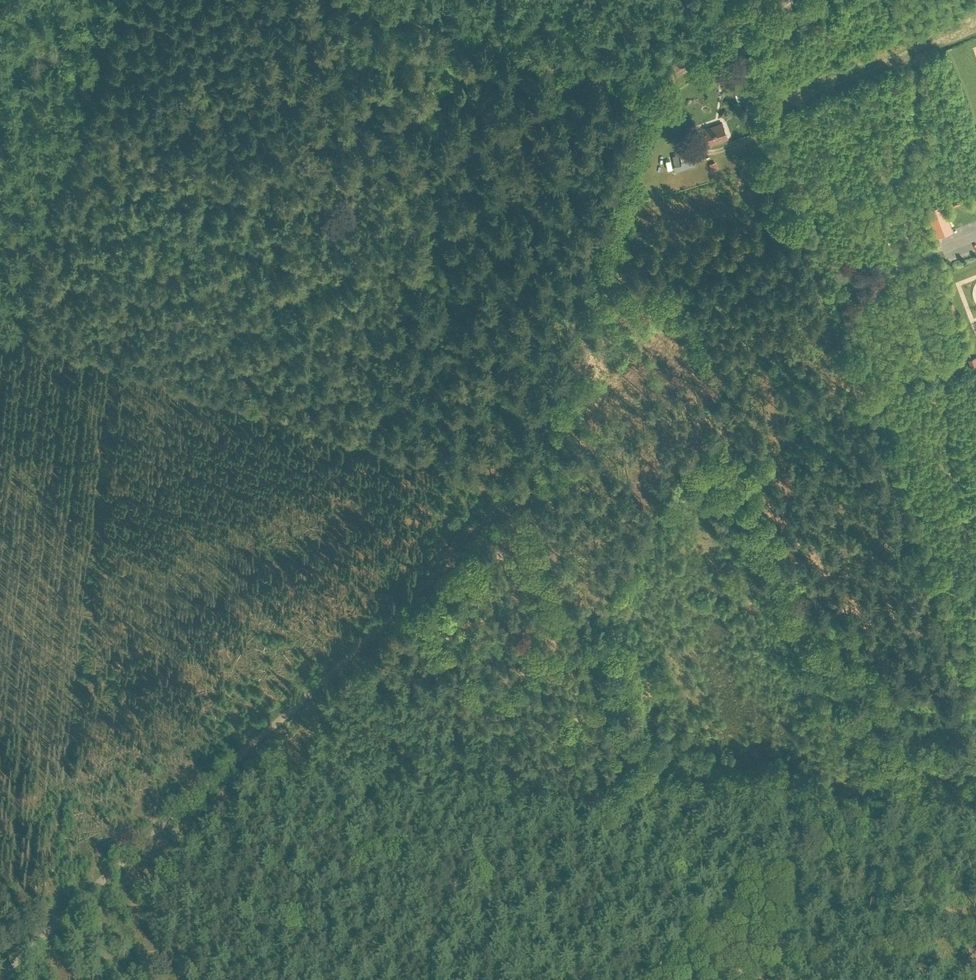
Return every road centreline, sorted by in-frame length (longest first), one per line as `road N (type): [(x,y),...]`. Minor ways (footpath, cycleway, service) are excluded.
road 1 (track): [(64,918),(527,487),(0,334)]
road 2 (track): [(736,883),(613,746),(527,487),(641,100)]
road 3 (track): [(975,752),(726,42)]
road 4 (track): [(354,0),(641,100)]
road 5 (track): [(650,979),(736,883)]

